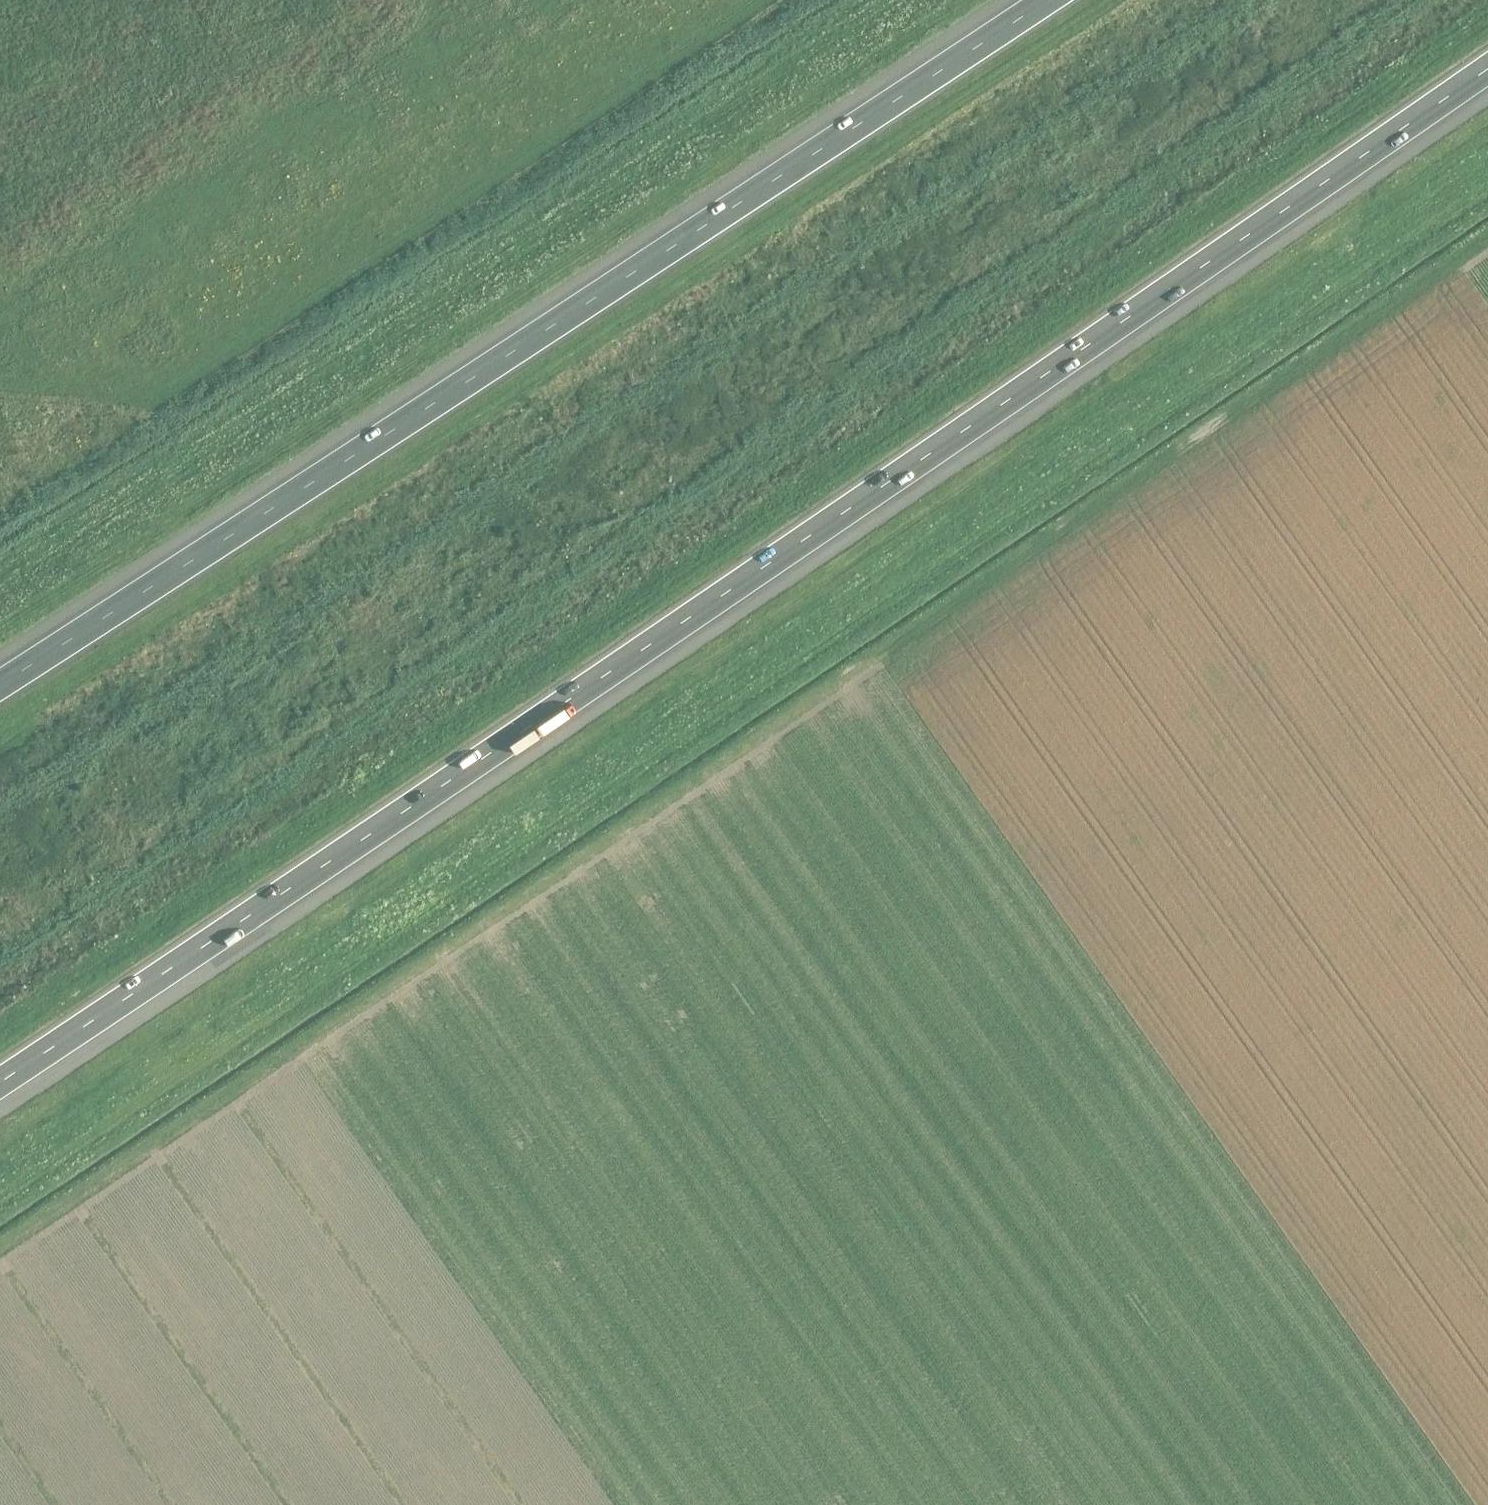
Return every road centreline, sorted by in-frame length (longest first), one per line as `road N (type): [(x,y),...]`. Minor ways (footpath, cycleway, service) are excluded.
road 1 (motorway): [(0,1083),(862,507),(1487,65)]
road 2 (motorway): [(1030,0),(753,188),(0,662)]

